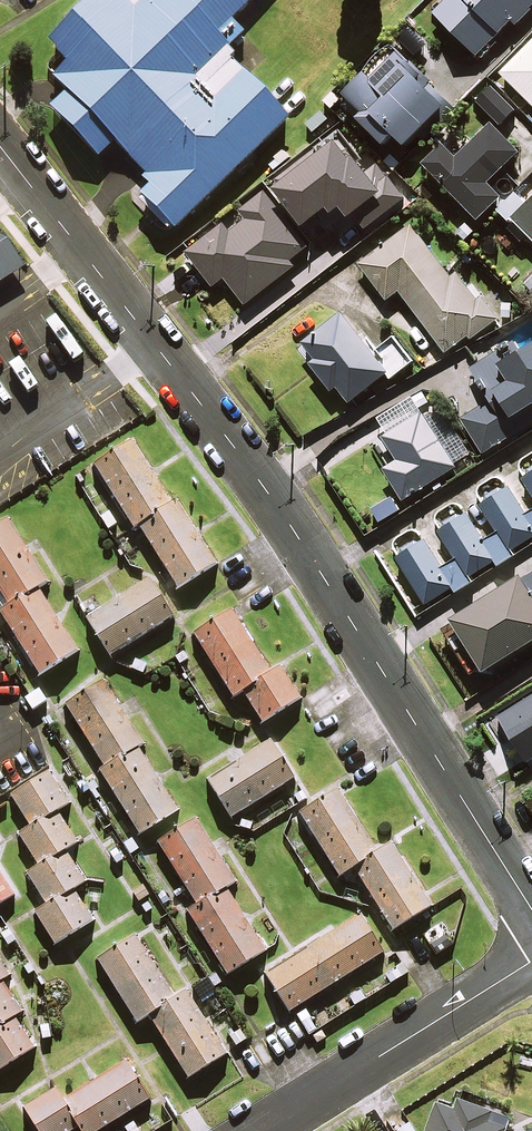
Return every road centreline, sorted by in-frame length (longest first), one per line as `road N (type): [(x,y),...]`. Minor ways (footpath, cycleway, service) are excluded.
road 1 (residential): [(0,145),(264,488),(531,909)]
road 2 (residential): [(260,1130),(531,962)]

